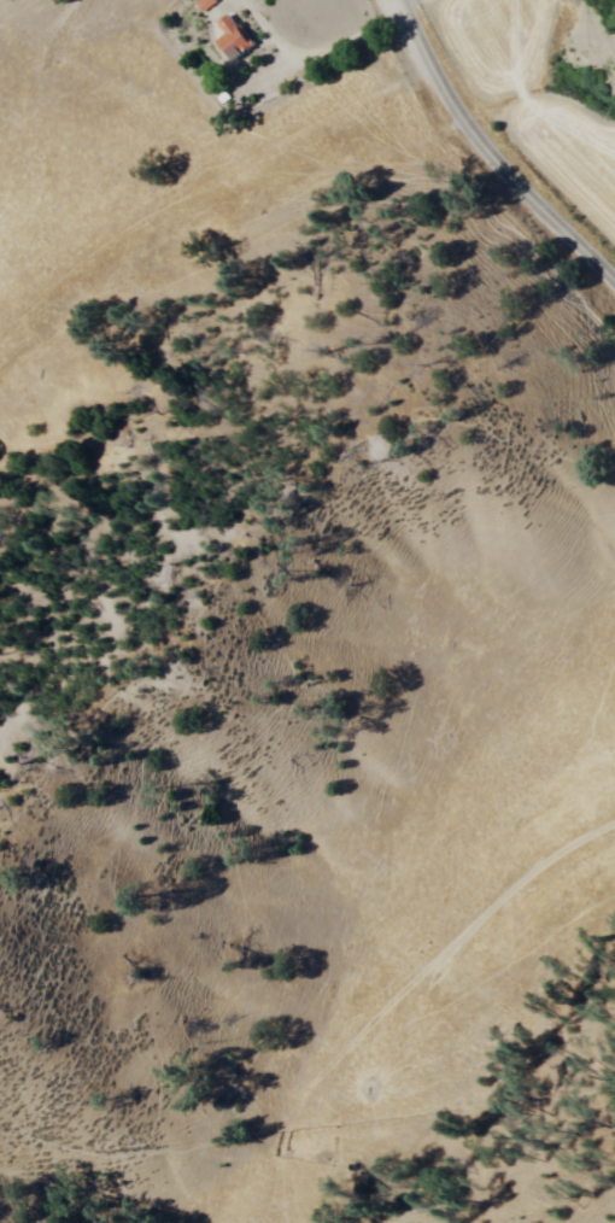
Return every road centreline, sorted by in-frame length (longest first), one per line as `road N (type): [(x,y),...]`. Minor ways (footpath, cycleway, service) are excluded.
road 1 (track): [(434,65),(247,158),(0,337)]
road 2 (primary): [(614,275),(482,140),(400,0)]

